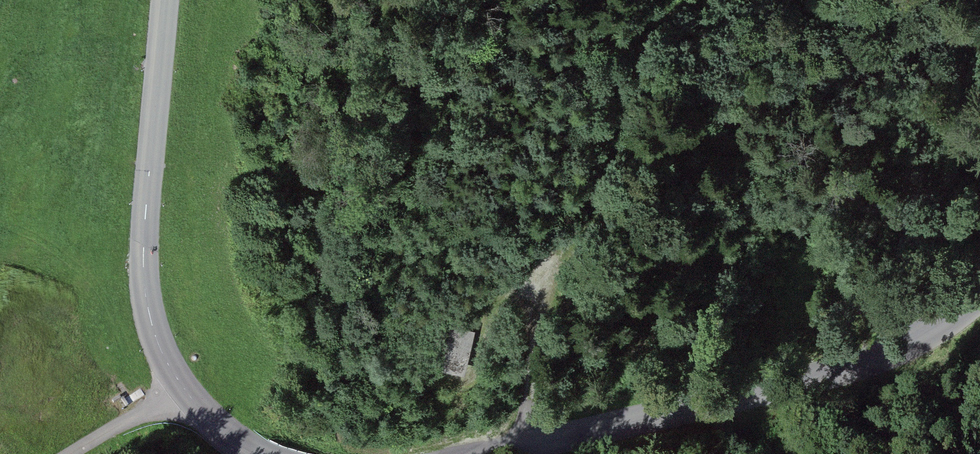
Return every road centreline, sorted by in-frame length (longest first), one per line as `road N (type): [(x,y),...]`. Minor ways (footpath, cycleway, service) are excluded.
road 1 (tertiary): [(979,298),(911,348),(836,373),(490,453)]
road 2 (tertiary): [(182,389),(153,331),(142,254),(164,0)]
road 3 (track): [(536,444),(530,377),(541,281),(436,320)]
road 4 (unclassified): [(182,389),(72,453)]

